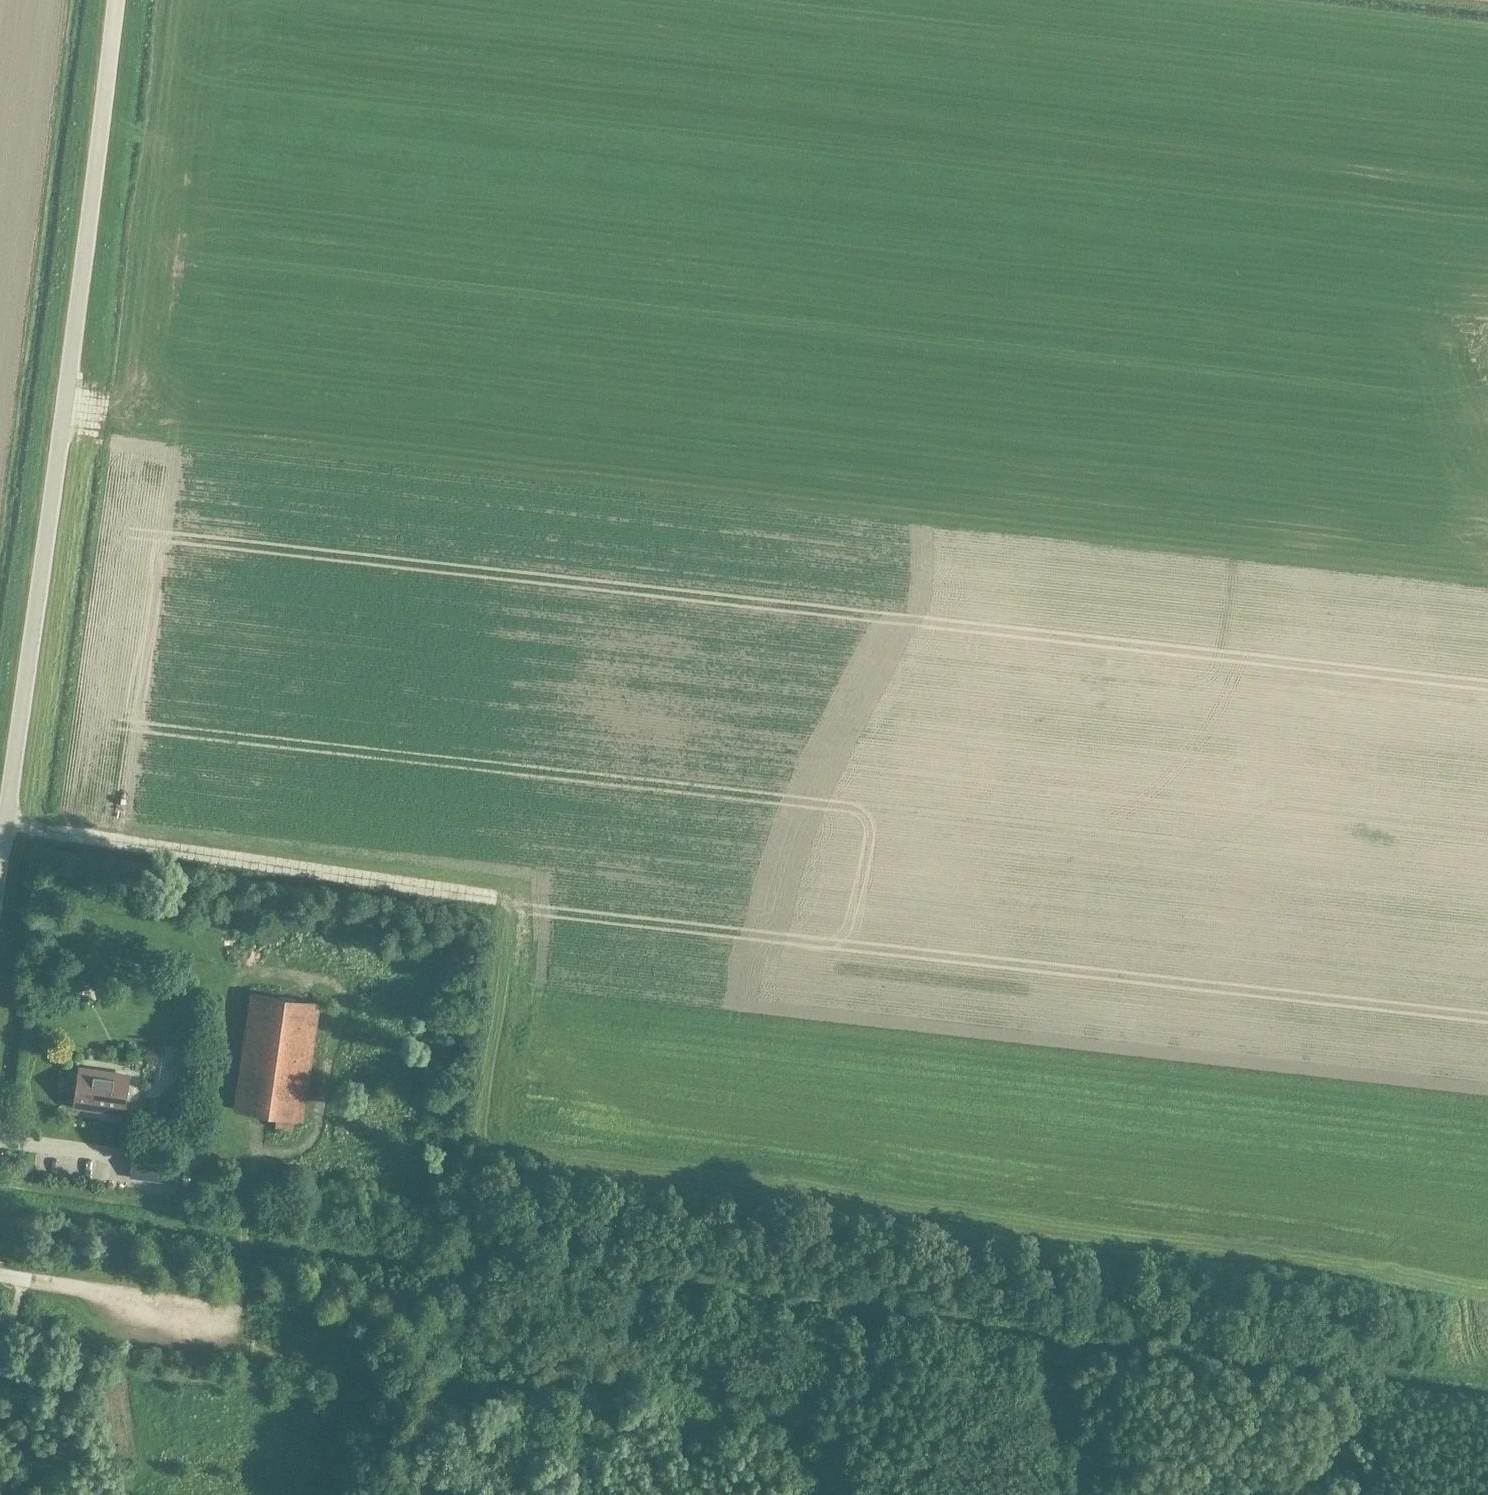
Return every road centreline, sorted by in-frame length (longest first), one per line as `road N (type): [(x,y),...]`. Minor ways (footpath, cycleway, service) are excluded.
road 1 (unclassified): [(0,854),(105,0)]

